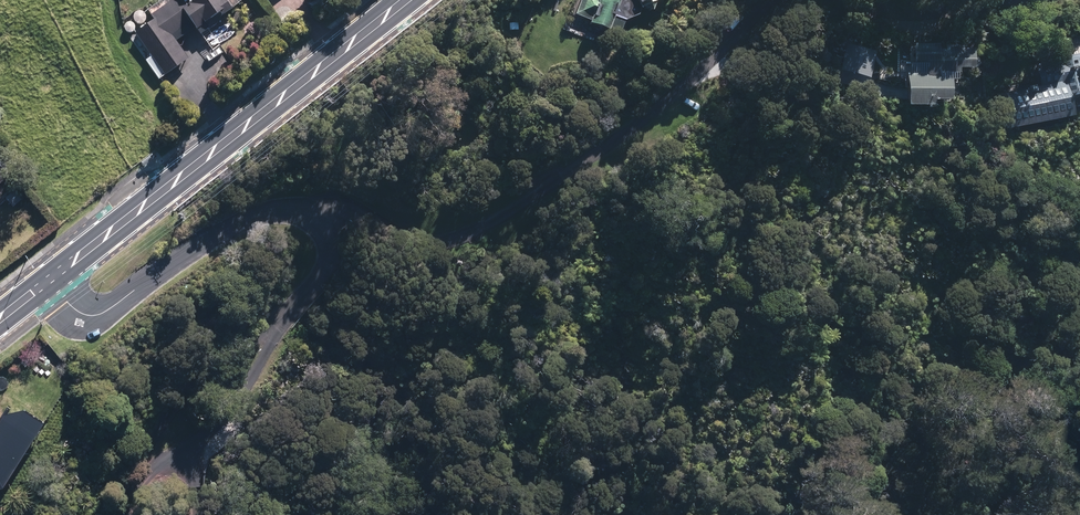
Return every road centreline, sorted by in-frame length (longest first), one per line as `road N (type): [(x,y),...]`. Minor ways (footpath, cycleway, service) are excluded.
road 1 (residential): [(123,514),(143,479),(240,402),(329,245),(319,220),(292,211),(227,230),(98,315),(78,312),(50,285)]
road 2 (secondary): [(413,0),(50,285)]

